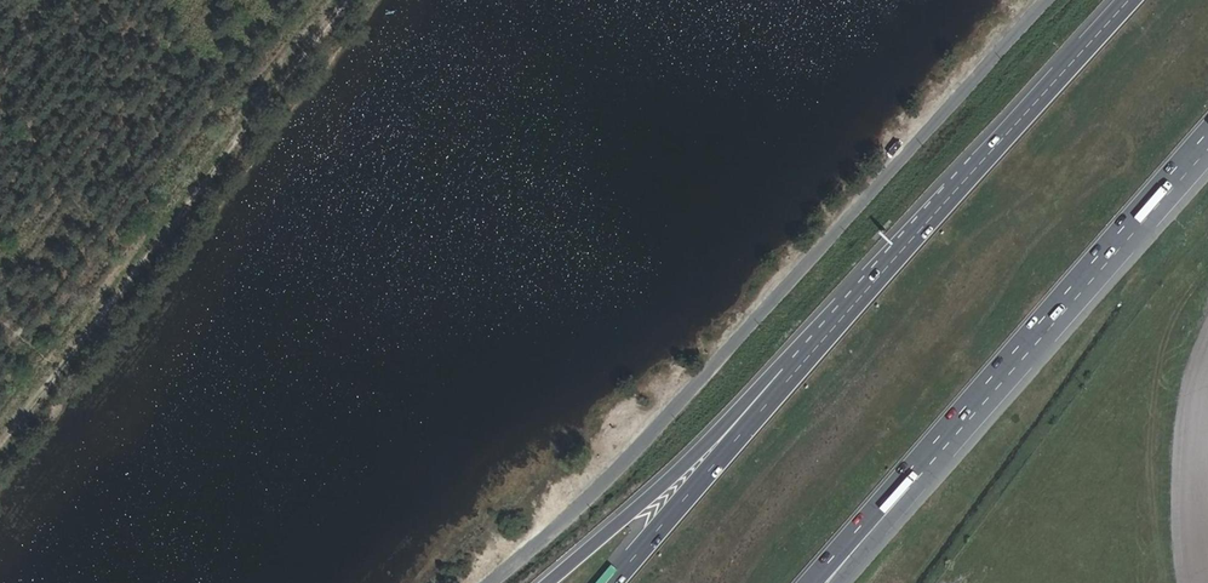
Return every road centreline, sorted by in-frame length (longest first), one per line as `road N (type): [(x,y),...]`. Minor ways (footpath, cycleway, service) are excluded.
road 1 (unclassified): [(1050,0),(614,475),(492,582)]
road 2 (motorway): [(982,161),(903,232),(681,470),(551,582)]
road 3 (motorway): [(812,582),(1207,136)]
road 4 (track): [(0,442),(345,0)]
road 5 (motorway): [(982,161),(614,582)]
road 6 (motorway): [(847,582),(1207,160)]
road 7 (motorway): [(1131,0),(982,161)]

